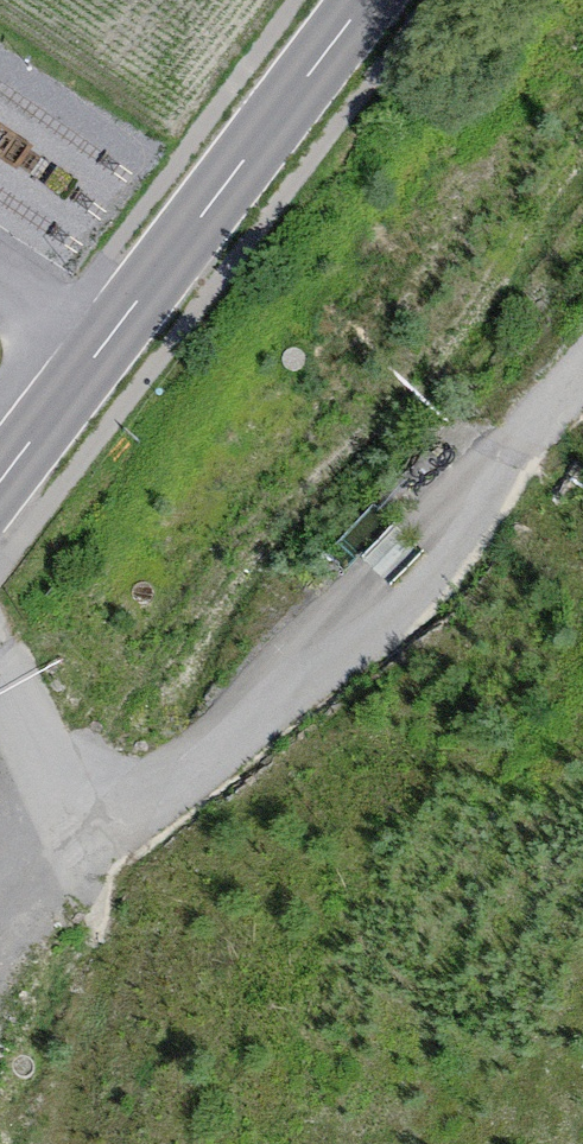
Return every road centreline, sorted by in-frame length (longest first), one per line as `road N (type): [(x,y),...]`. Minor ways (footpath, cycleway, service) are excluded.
road 1 (track): [(582,120),(158,653),(70,779)]
road 2 (secondary): [(0,497),(378,0)]
road 3 (track): [(221,750),(362,643),(582,399)]

